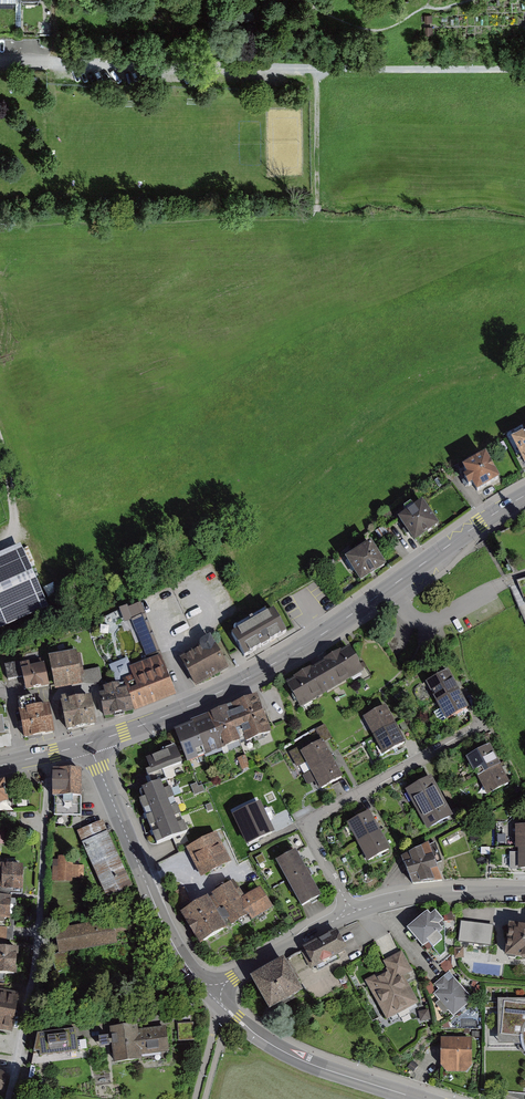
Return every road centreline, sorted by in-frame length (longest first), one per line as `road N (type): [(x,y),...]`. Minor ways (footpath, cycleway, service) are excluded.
road 1 (secondary): [(524,495),(272,664),(89,743)]
road 2 (track): [(524,69),(50,63)]
road 3 (residential): [(44,755),(38,936),(8,1098)]
road 4 (track): [(314,217),(0,230)]
road 5 (residential): [(351,914),(311,838),(312,821),(482,725)]
road 6 (tertiary): [(212,997),(162,921),(89,743)]
road 7 (tertiary): [(418,1098),(295,1057),(212,997)]
road 8 (residential): [(524,893),(415,895),(351,914)]
road 9 (residential): [(351,914),(212,997)]
road 10 (track): [(316,69),(317,207)]

